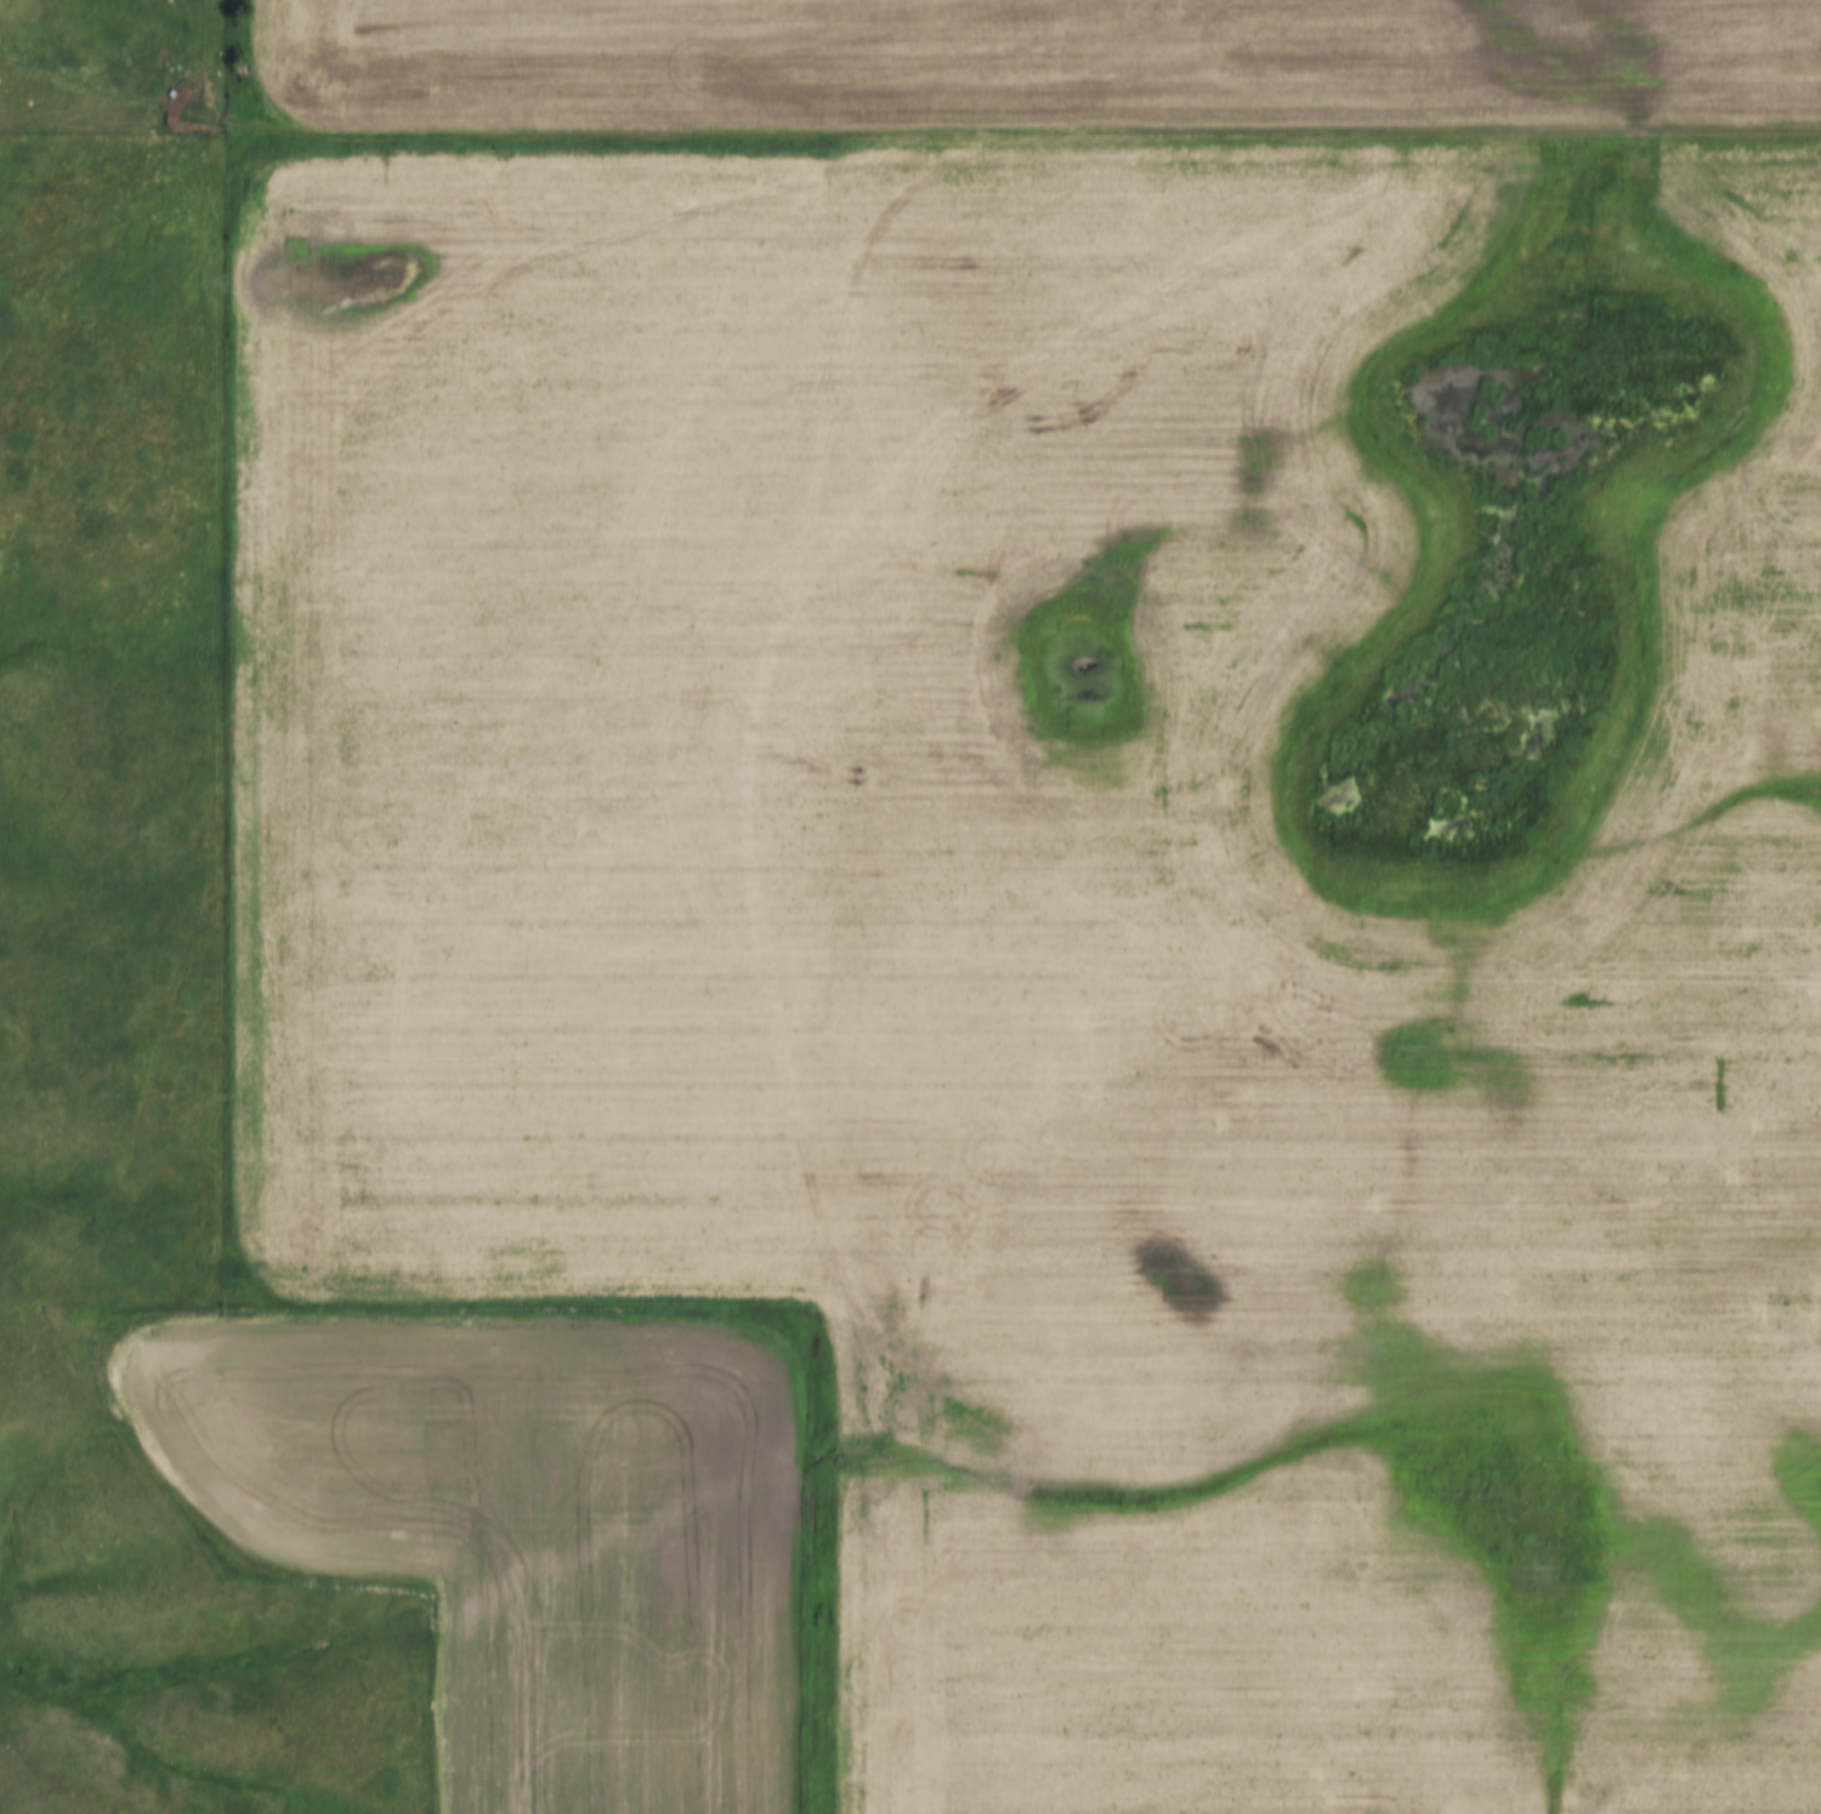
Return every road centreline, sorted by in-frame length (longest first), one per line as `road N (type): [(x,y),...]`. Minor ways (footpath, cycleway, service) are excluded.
road 1 (track): [(1820,126),(839,125),(0,145)]

